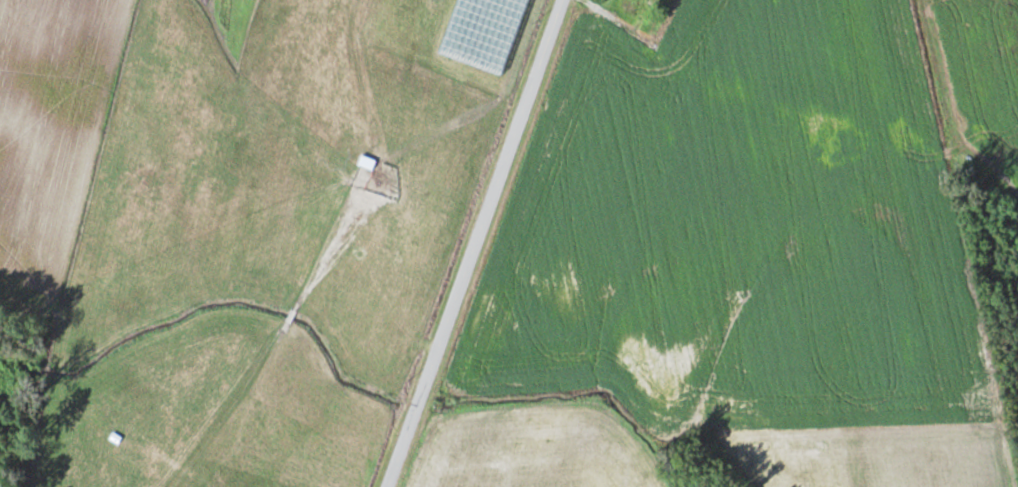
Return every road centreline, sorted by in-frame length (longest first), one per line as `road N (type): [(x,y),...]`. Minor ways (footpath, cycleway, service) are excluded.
road 1 (residential): [(387,486),(560,0)]

